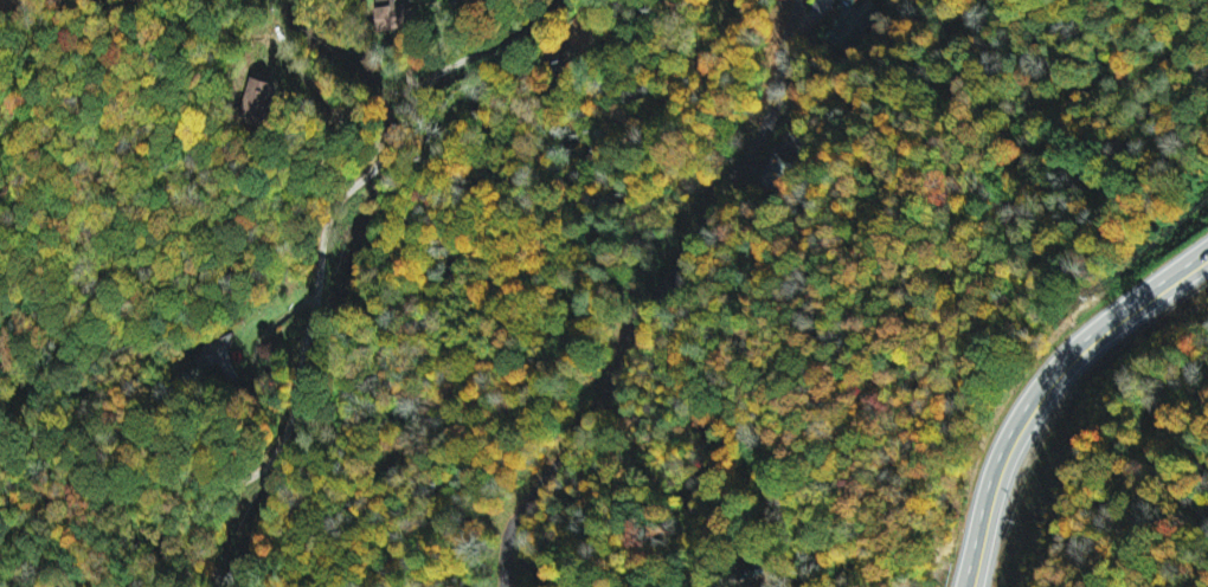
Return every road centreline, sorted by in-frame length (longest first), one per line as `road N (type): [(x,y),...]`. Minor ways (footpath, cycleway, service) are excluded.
road 1 (residential): [(220,586),(200,527),(216,499),(281,452),(326,239),(347,200),(384,165),(425,90),(551,0)]
road 2 (residential): [(801,0),(770,121),(706,214),(683,264),(632,328),(597,421),(515,521),(505,586)]
road 3 (primary): [(975,586),(998,491),(1033,420),(1131,315),(1207,265)]

